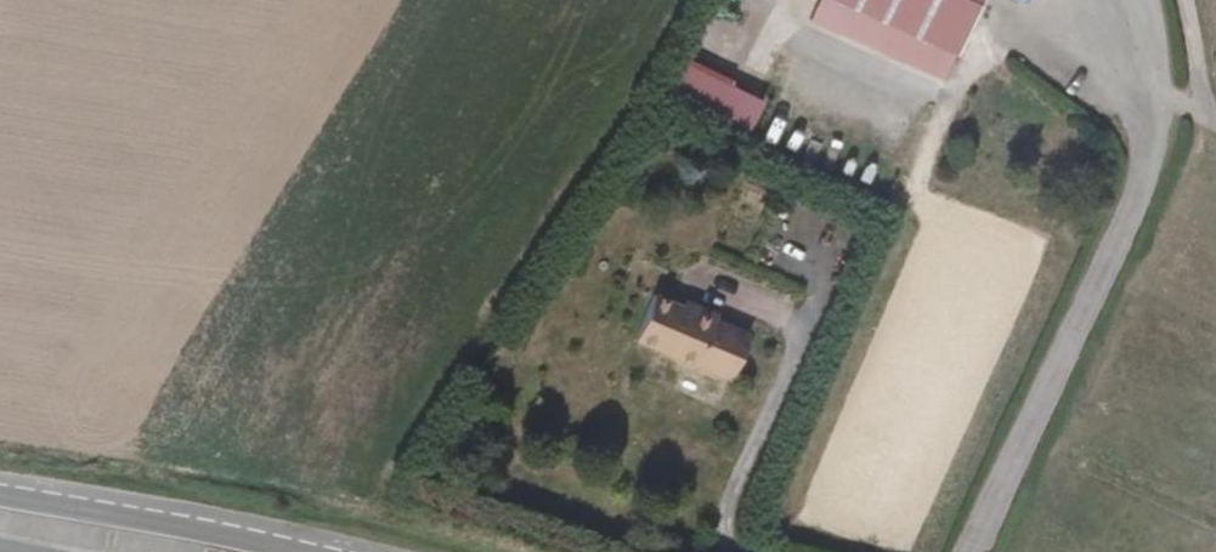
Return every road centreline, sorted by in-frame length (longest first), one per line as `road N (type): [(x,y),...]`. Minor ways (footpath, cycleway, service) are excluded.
road 1 (tertiary): [(295,551),(0,496)]

